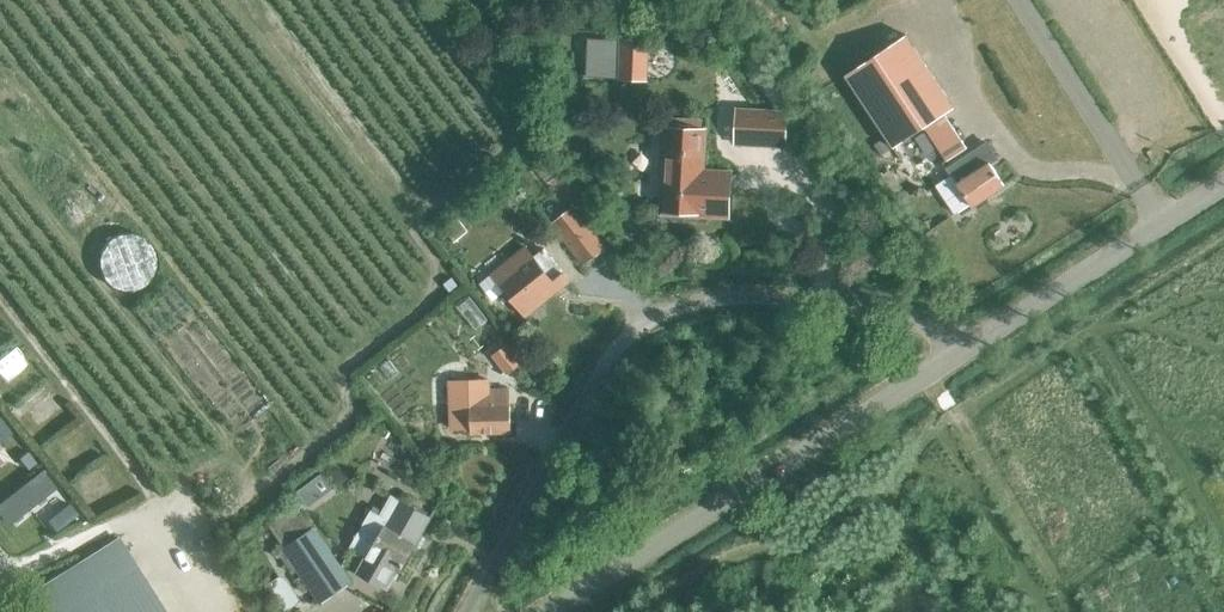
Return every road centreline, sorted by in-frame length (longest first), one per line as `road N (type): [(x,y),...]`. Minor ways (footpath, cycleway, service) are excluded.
road 1 (unclassified): [(469,611),(598,373),(641,322),(685,304),(741,297),(806,302),(928,327),(958,355)]
road 2 (unclassified): [(554,611),(958,355)]
road 3 (unclassified): [(958,355),(1223,187)]

